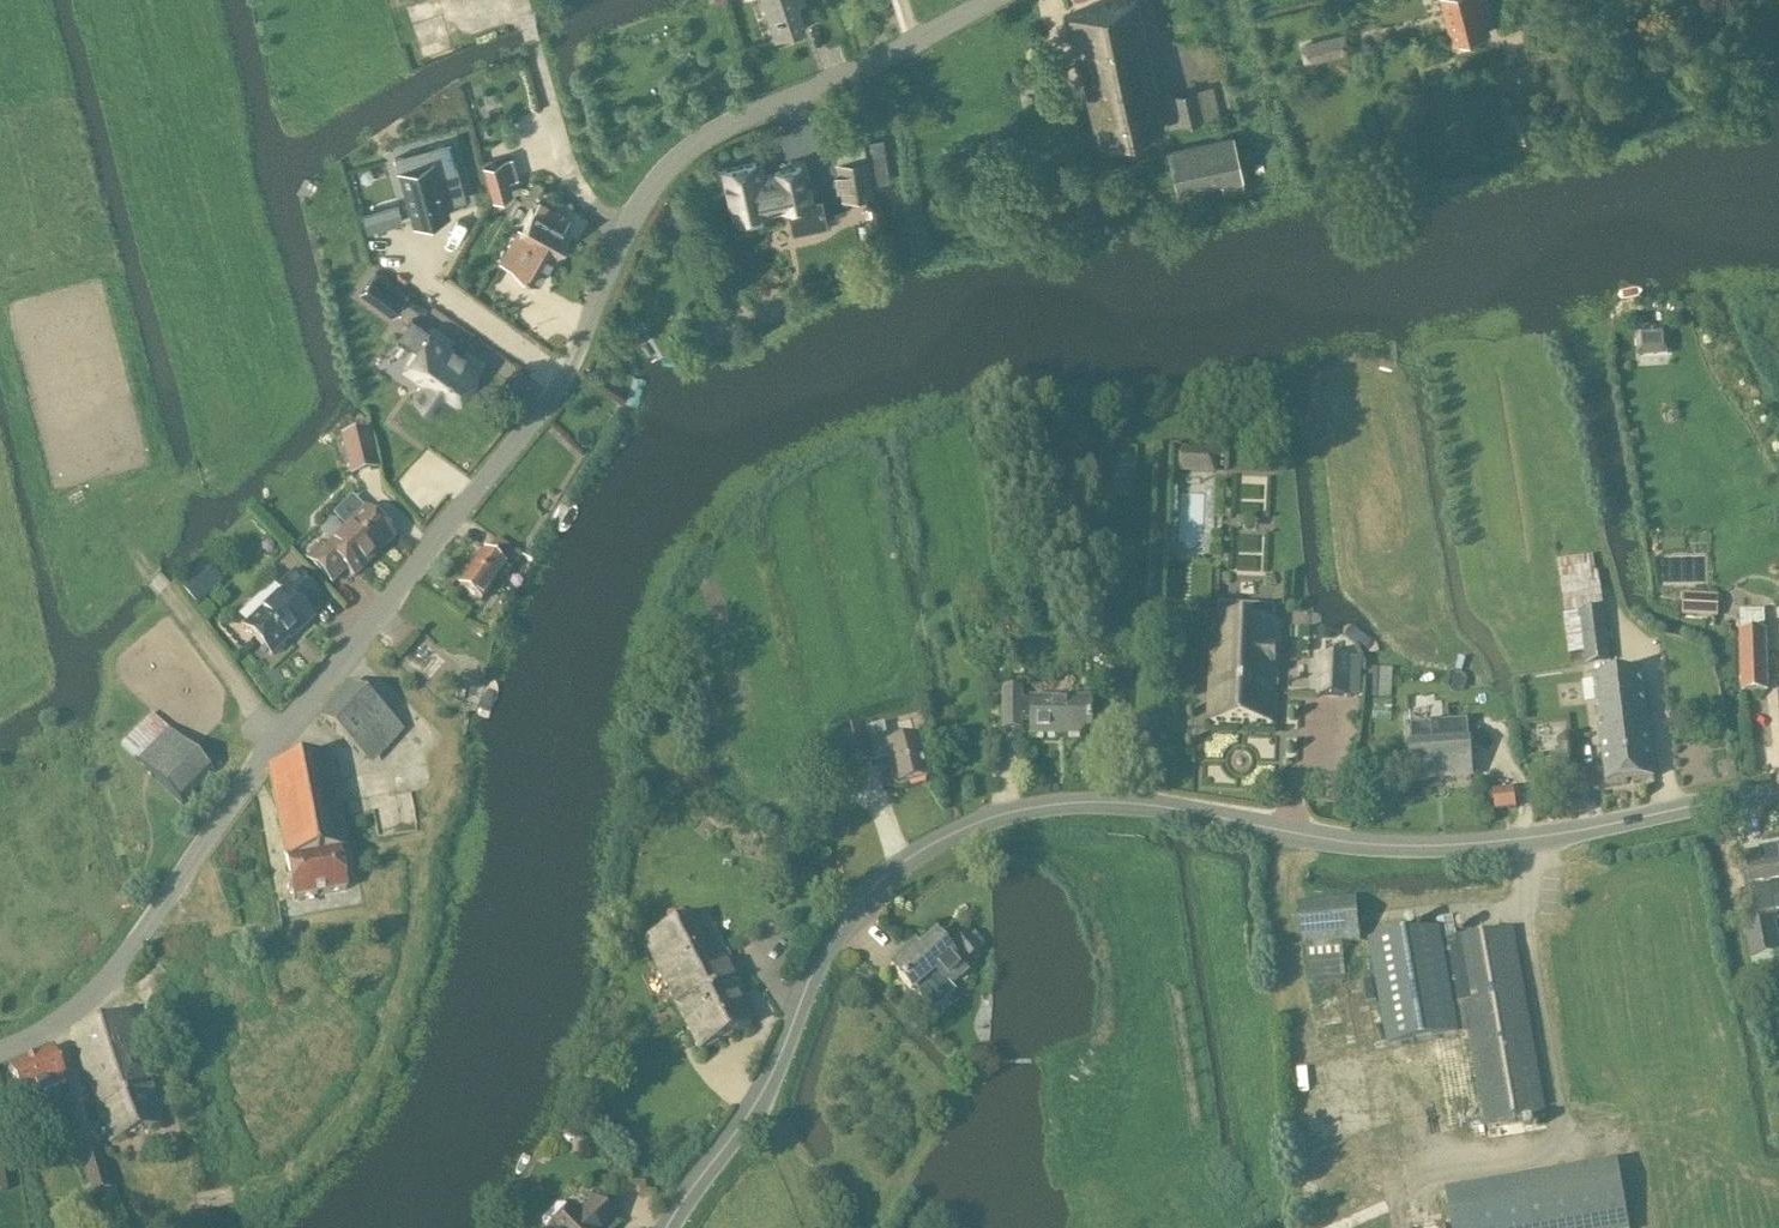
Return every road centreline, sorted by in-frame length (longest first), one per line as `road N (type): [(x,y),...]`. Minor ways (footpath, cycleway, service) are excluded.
road 1 (unclassified): [(0,1055),(70,1016),(132,949),(235,796),(561,381),(610,259),(657,181),(690,147),(733,123),(869,67),(989,0)]
road 2 (tertiary): [(670,1227),(750,1113),(824,951),(853,910),(898,867),(982,820),(1030,808),(1145,803),(1407,847),(1524,842),(1778,792)]
road 3 (track): [(100,492),(118,529),(278,743)]
road 4 (track): [(1401,1227),(1392,1179),(1566,1148),(1558,1102)]

